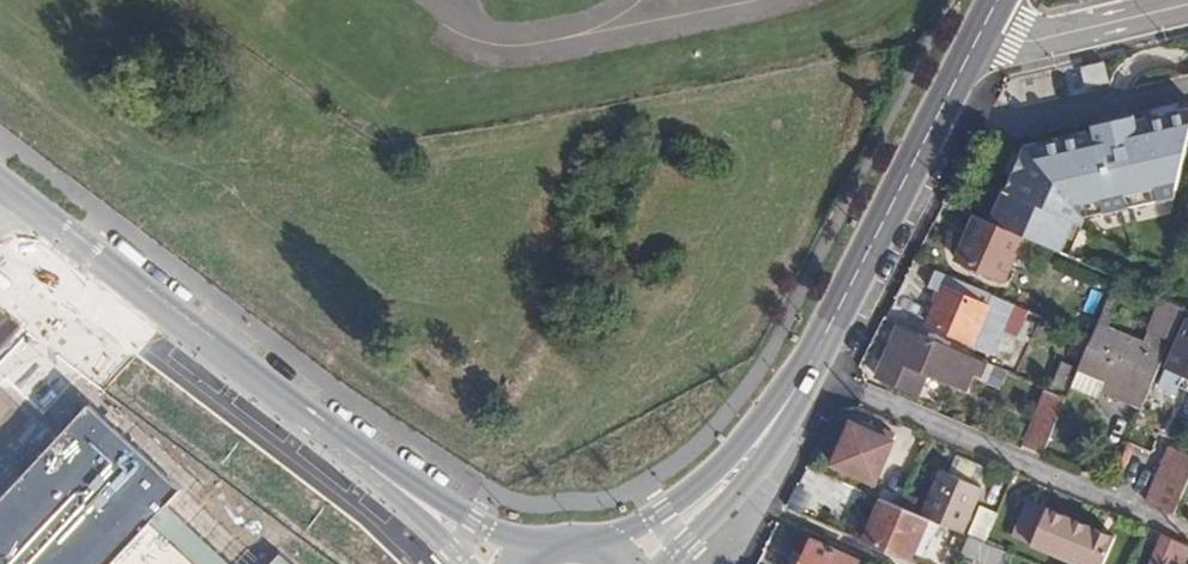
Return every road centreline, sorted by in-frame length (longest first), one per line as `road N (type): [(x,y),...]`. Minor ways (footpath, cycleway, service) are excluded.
road 1 (residential): [(13,198),(501,563)]
road 2 (residential): [(1187,530),(810,368)]
road 3 (secondary): [(948,97),(810,368)]
road 4 (secondary): [(810,368),(765,439),(672,532),(625,562)]
road 5 (residential): [(1187,88),(1017,126),(948,97)]
road 6 (secondary): [(625,562),(607,548),(565,539),(518,563)]

